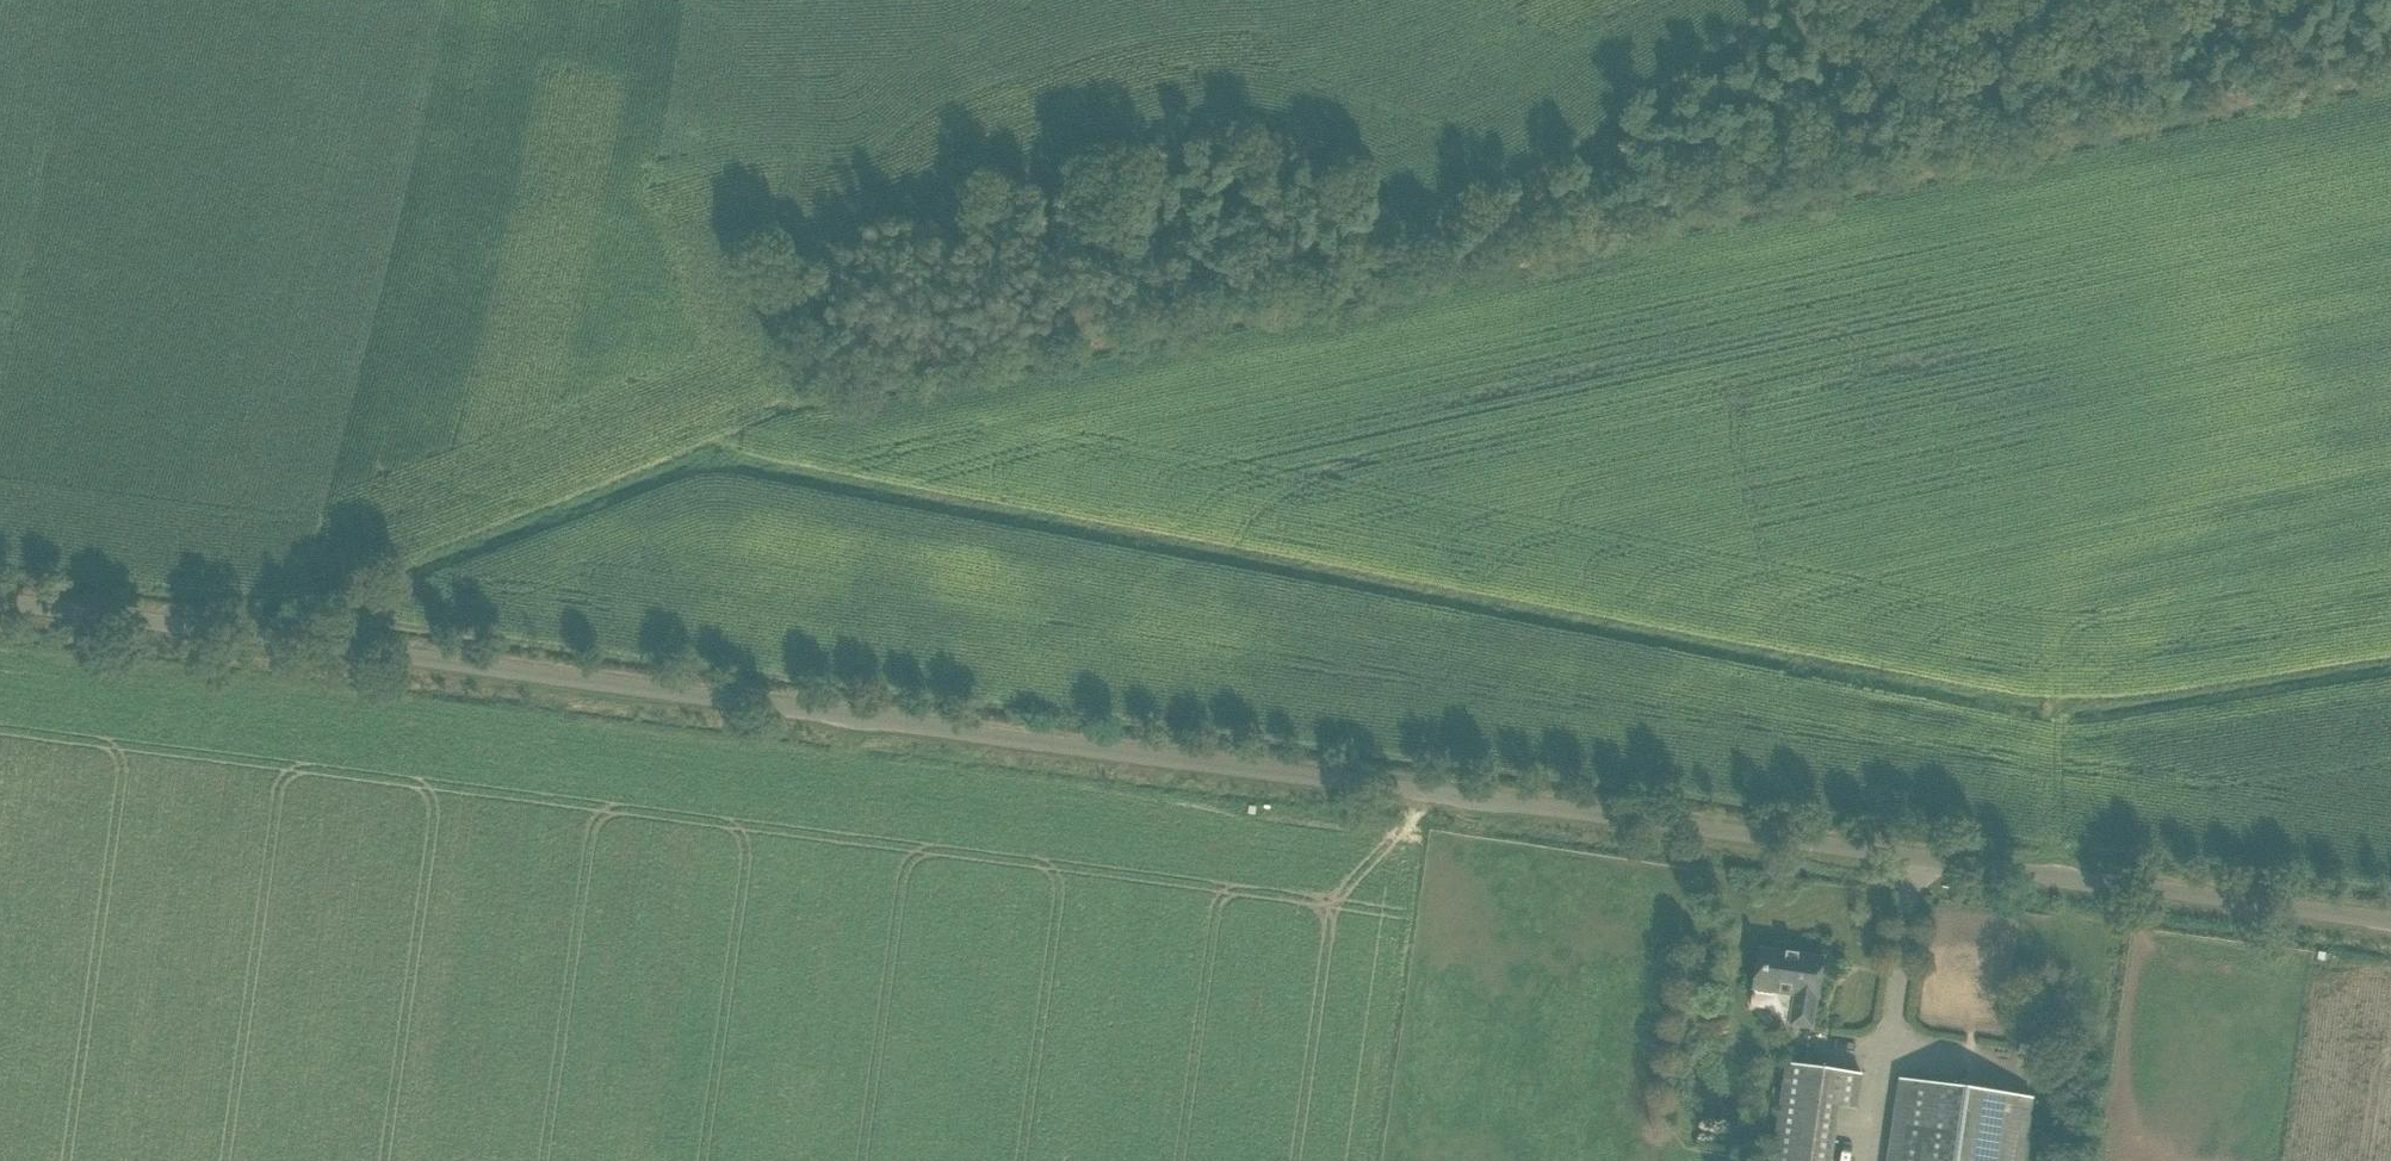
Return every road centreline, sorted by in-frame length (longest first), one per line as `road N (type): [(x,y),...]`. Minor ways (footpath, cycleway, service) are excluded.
road 1 (unclassified): [(2390,922),(0,600)]

